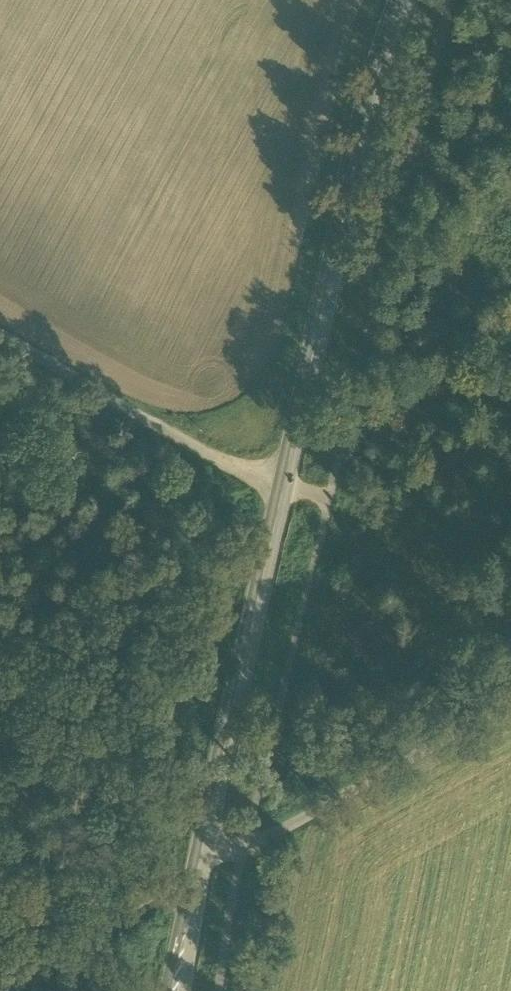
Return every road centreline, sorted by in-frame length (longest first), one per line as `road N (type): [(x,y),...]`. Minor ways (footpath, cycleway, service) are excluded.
road 1 (primary): [(172,990),(357,157),(405,0)]
road 2 (track): [(331,501),(241,477),(0,334)]
road 3 (track): [(510,702),(196,876)]
road 4 (track): [(4,990),(196,876)]

